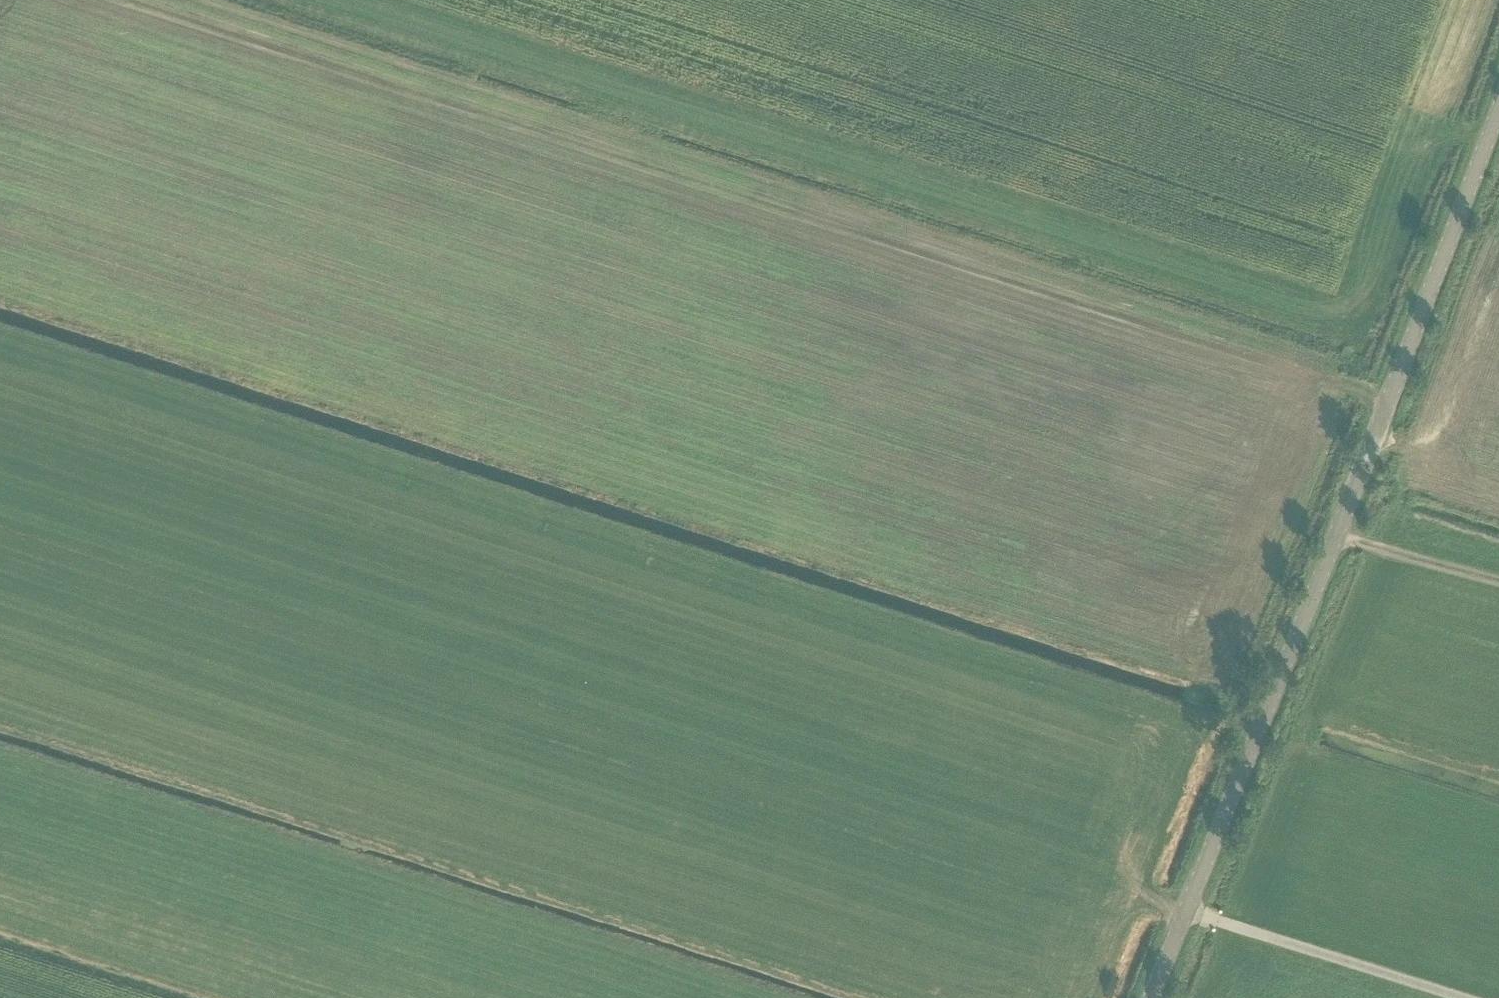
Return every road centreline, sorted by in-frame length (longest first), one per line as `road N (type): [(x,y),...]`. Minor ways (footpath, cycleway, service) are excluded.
road 1 (tertiary): [(1153,997),(1498,113)]

